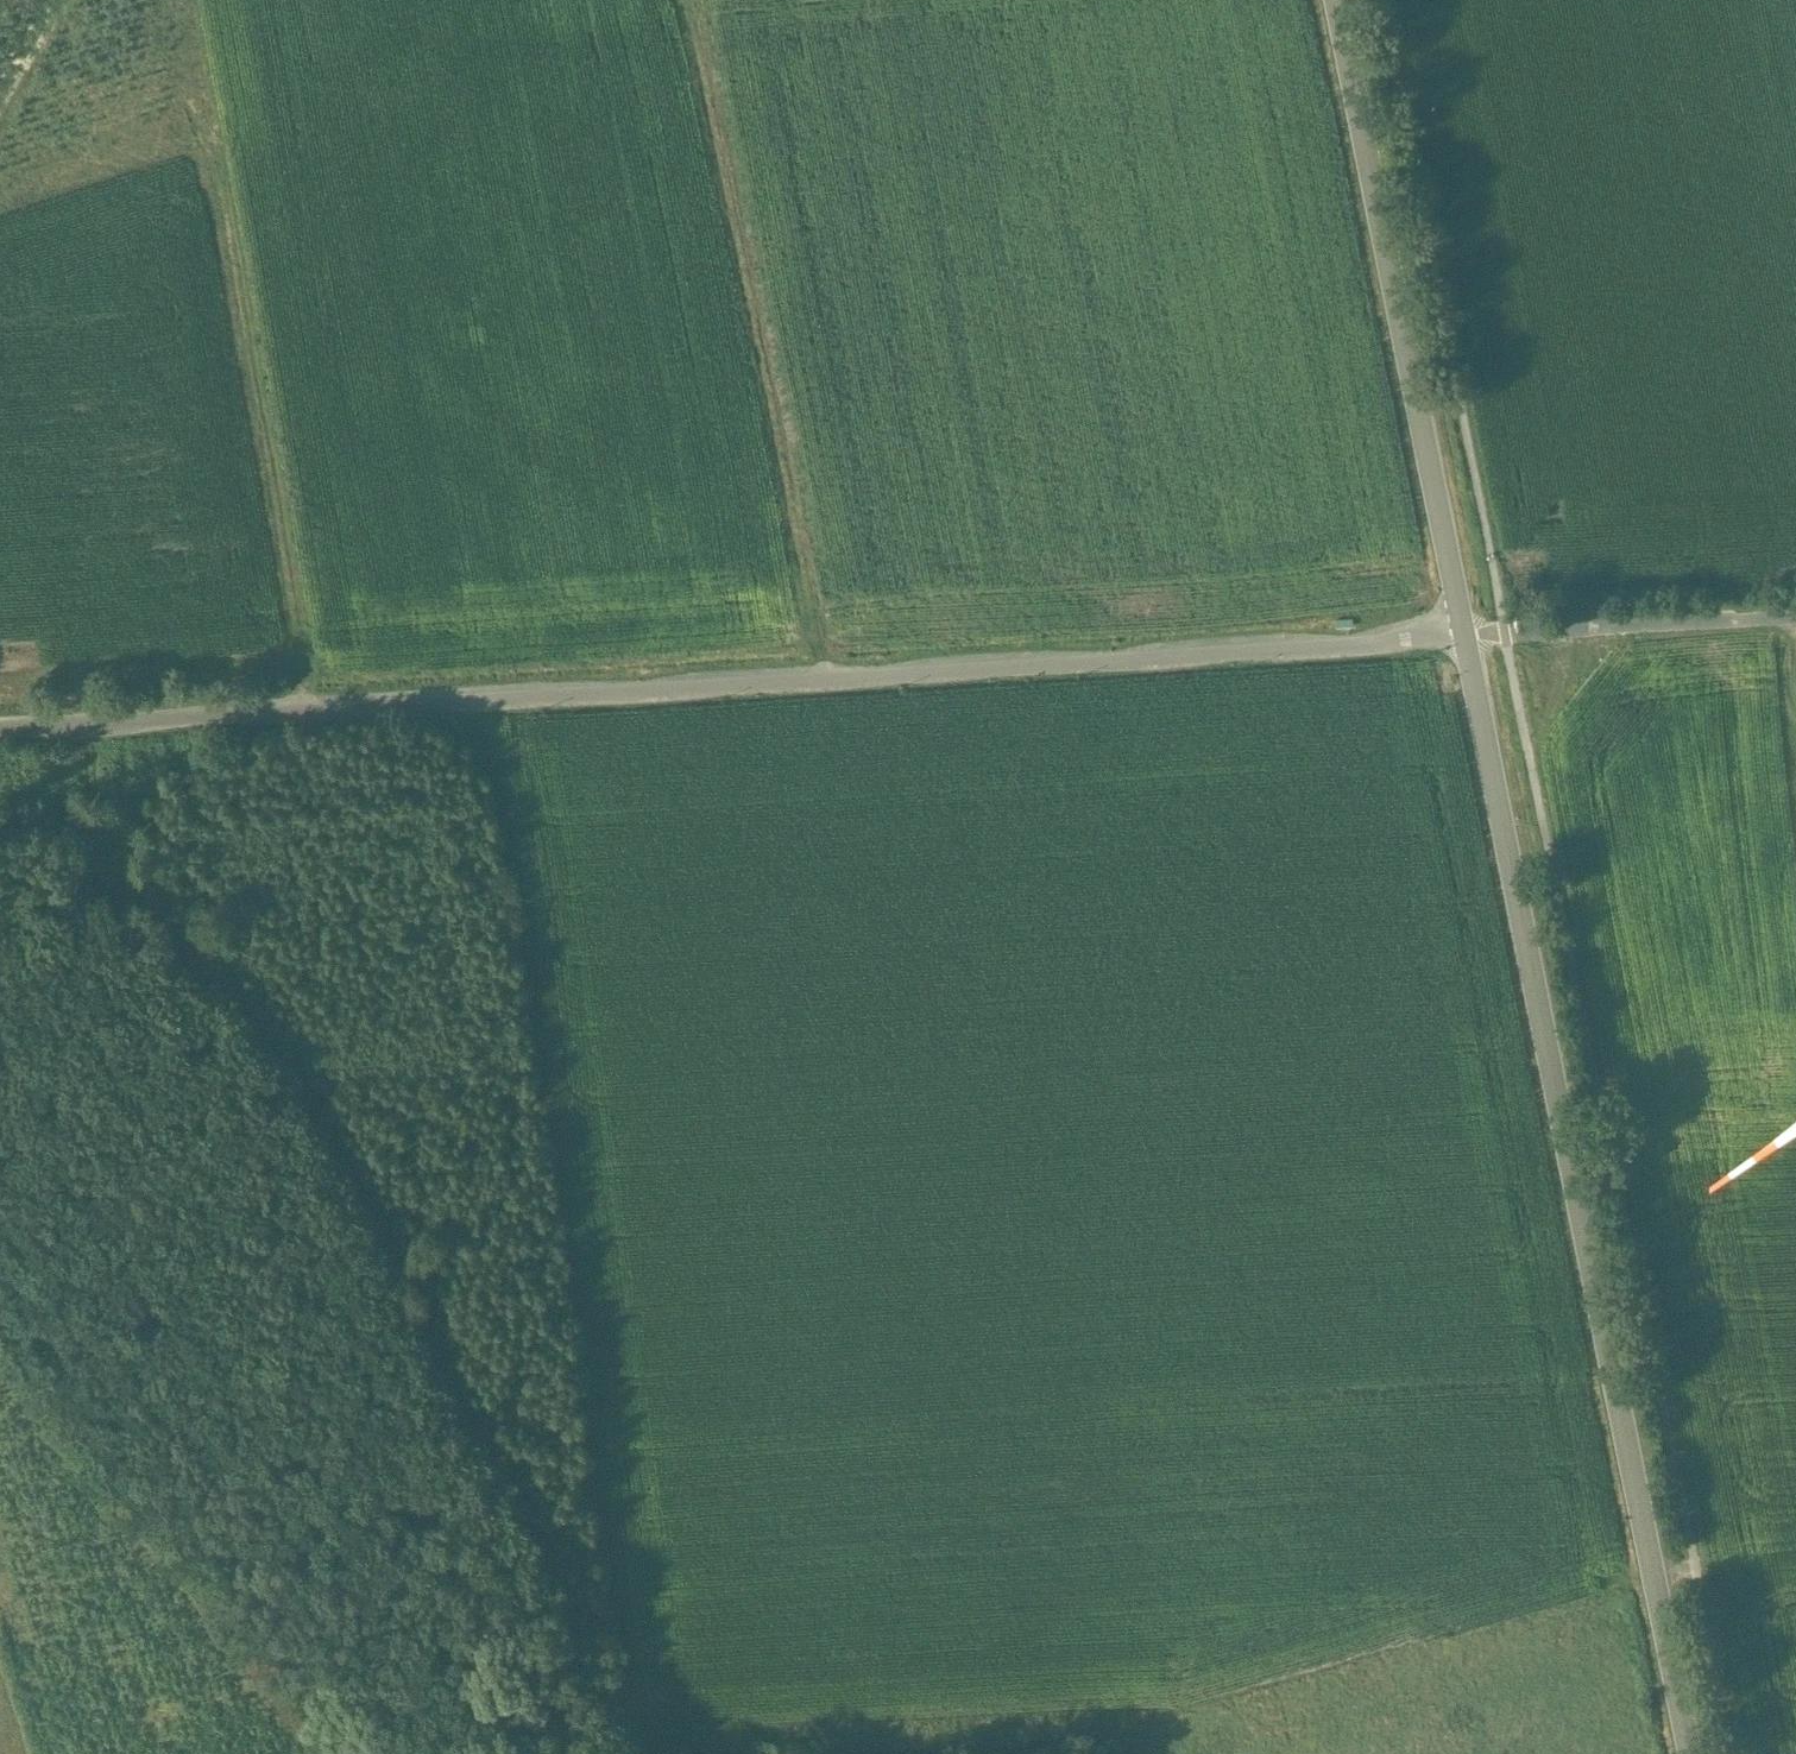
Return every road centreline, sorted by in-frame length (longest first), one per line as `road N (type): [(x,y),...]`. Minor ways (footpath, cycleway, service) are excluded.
road 1 (unclassified): [(0,728),(1464,632)]
road 2 (tertiary): [(1692,1753),(1464,632)]
road 3 (track): [(828,678),(696,0)]
road 4 (tertiary): [(1464,632),(1335,0)]
road 5 (track): [(0,1349),(325,1753)]
road 6 (unclassified): [(1464,632),(1795,616)]
road 7 (track): [(90,722),(82,844),(67,874),(0,907)]

